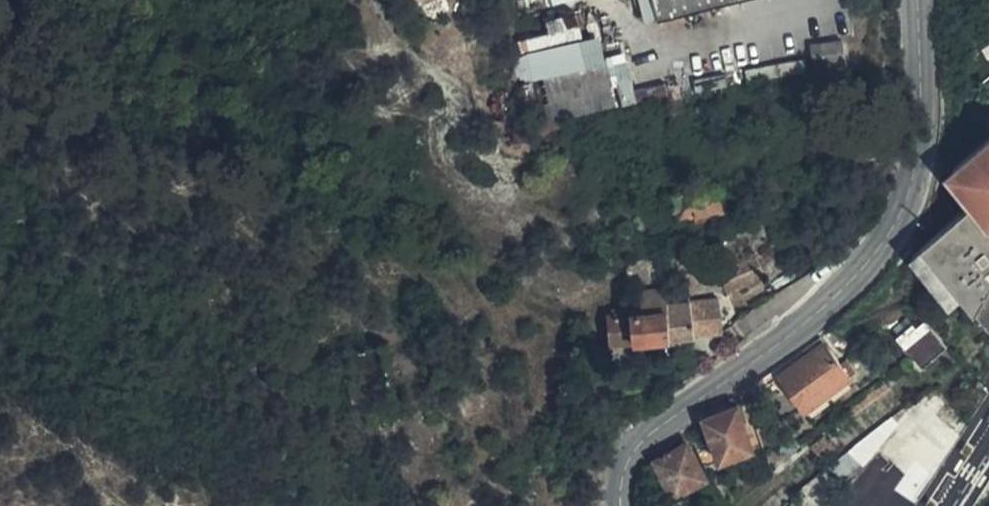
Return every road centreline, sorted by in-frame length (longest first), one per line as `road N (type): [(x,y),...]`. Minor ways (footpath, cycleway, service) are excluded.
road 1 (unclassified): [(620,505),(621,475),(646,436),(820,310),(879,252),(905,212),(919,133),(912,0)]

